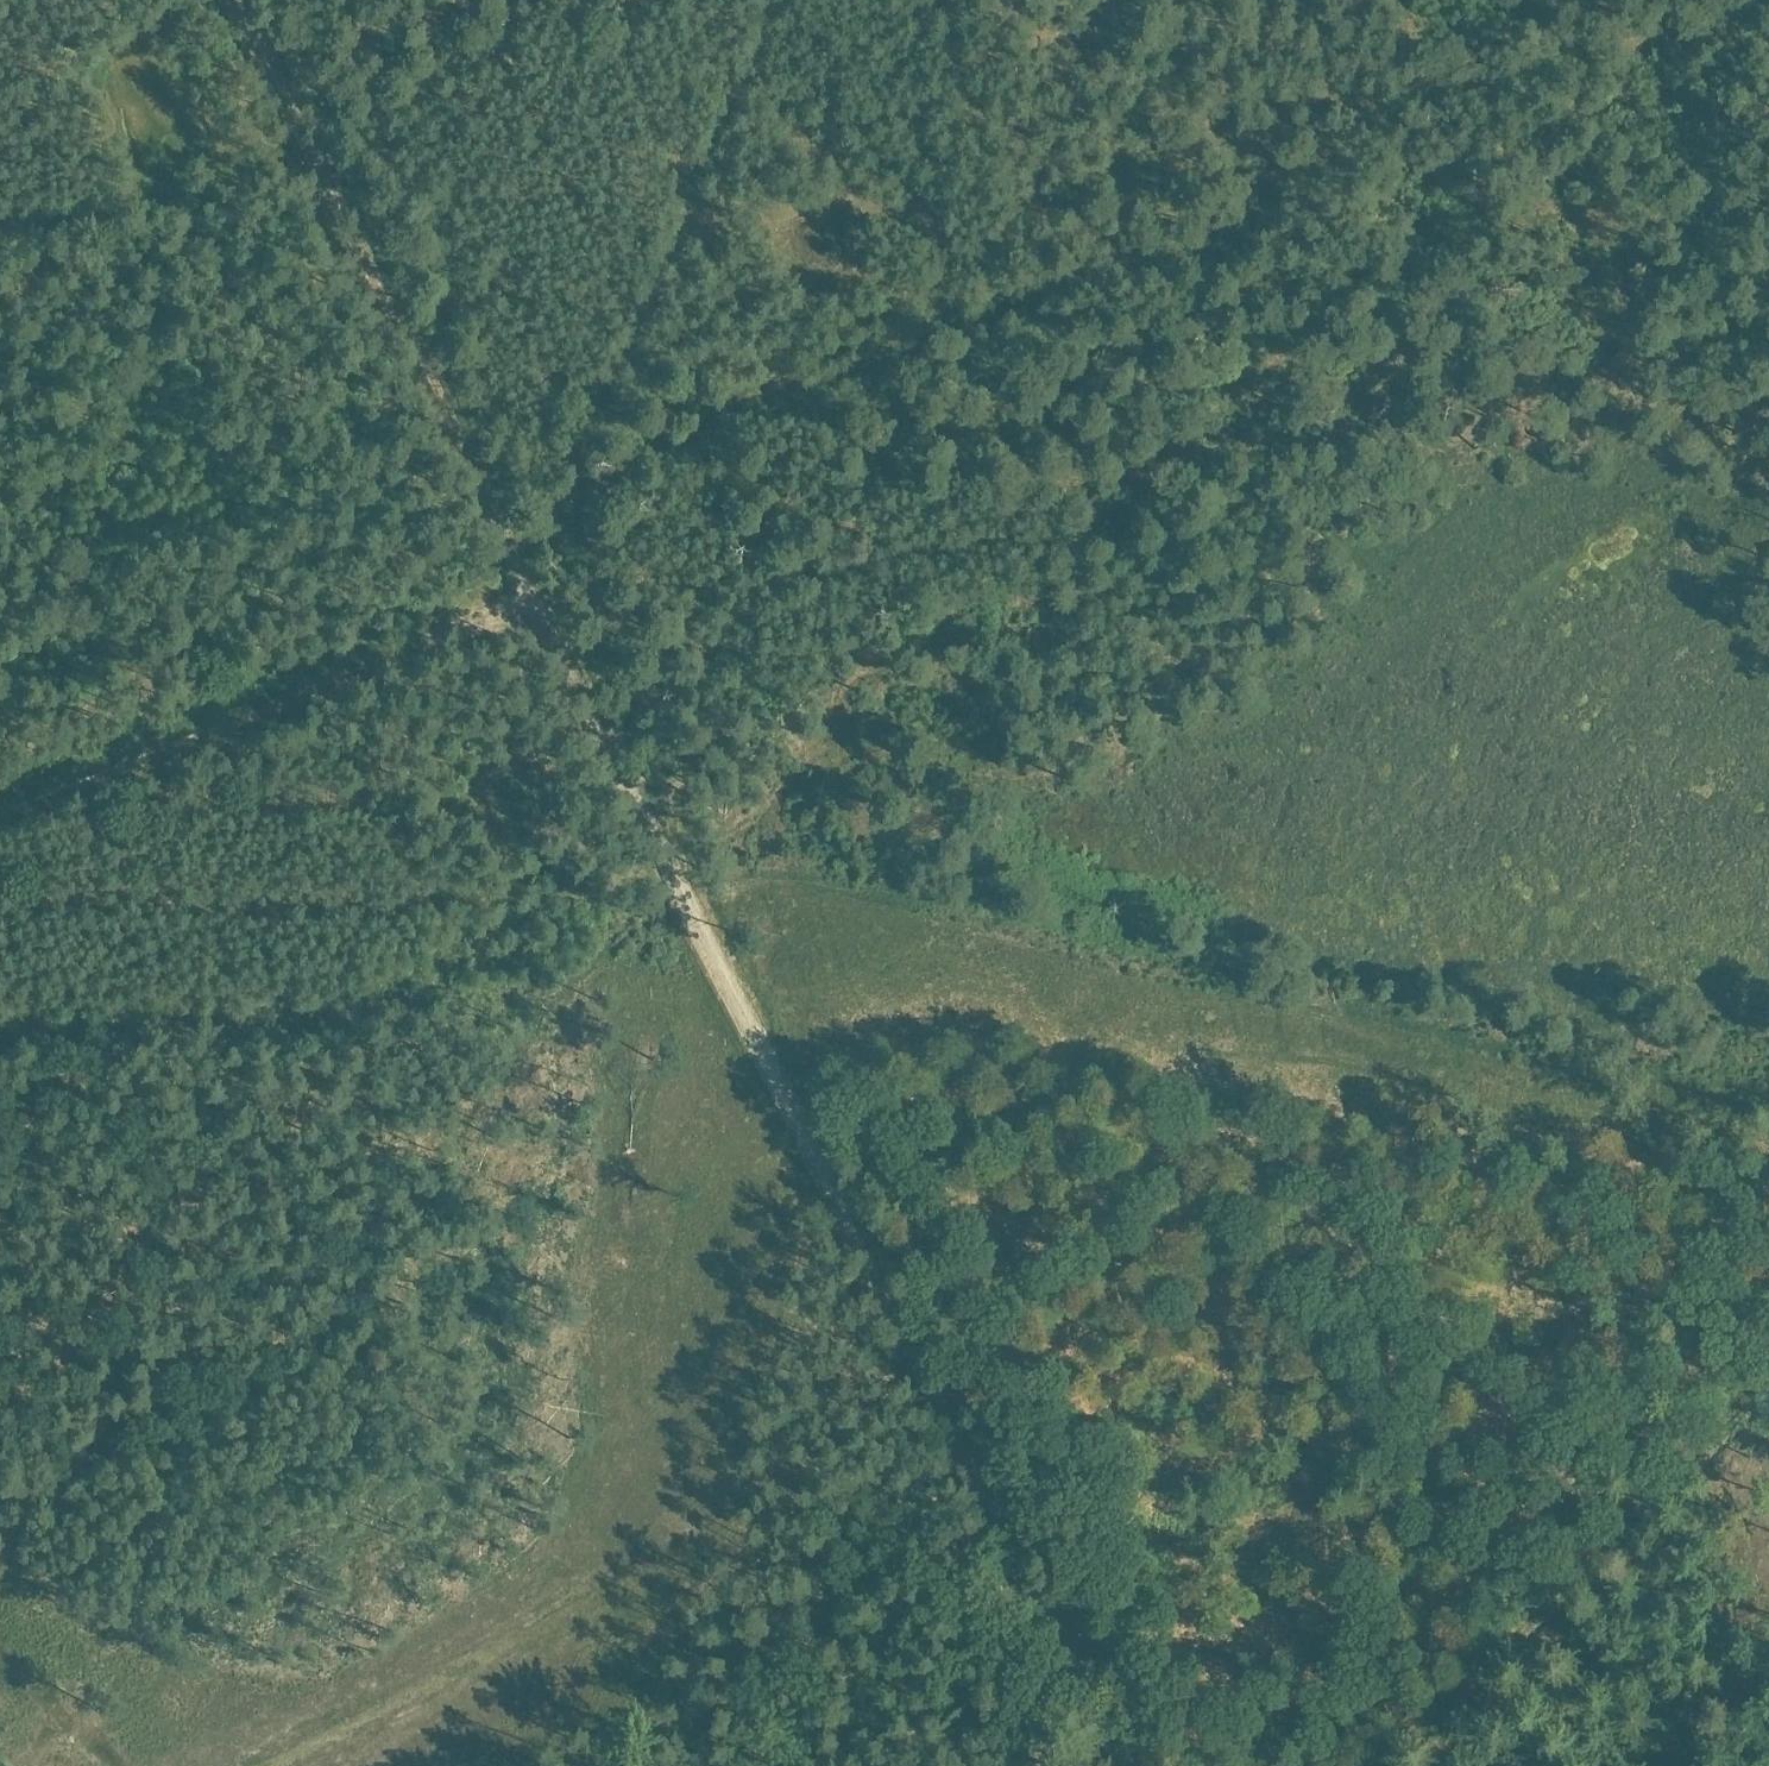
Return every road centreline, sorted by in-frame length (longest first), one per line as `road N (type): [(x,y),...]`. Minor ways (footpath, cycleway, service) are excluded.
road 1 (track): [(1143,1765),(247,0)]
road 2 (track): [(872,1228),(797,1265),(746,1314),(679,1446),(581,1541),(410,1649),(167,1765)]
road 3 (track): [(0,812),(544,591)]
road 4 (track): [(1355,1765),(1768,1359)]

